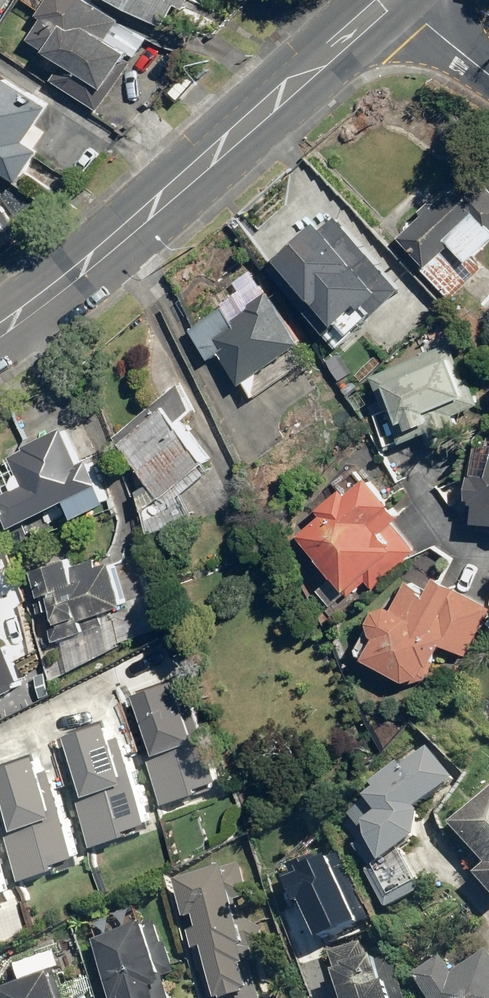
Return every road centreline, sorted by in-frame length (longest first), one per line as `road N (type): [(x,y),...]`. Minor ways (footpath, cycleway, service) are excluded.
road 1 (primary): [(384,0),(67,283),(0,322)]

